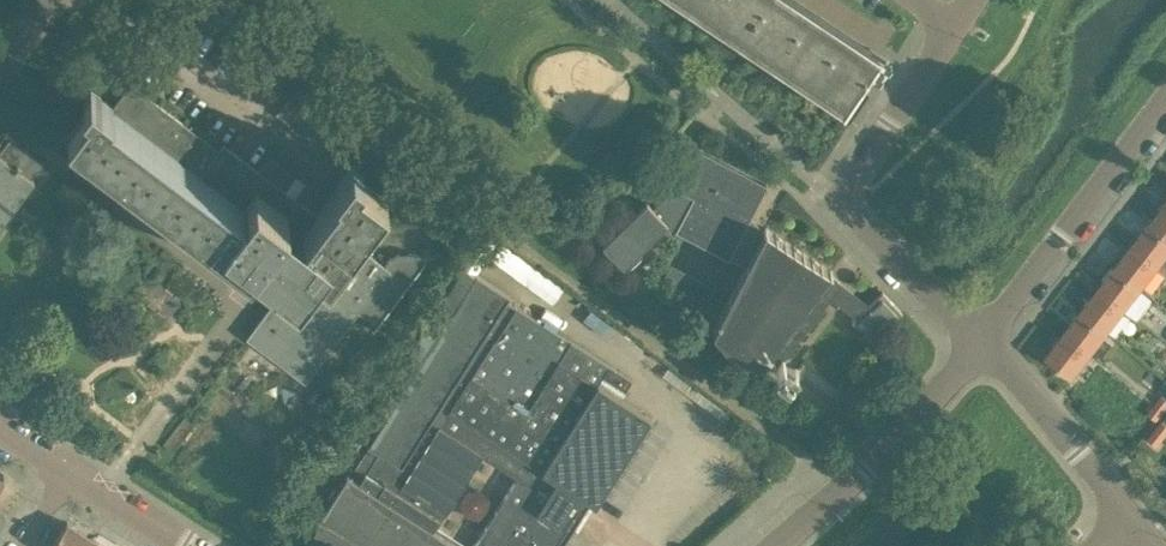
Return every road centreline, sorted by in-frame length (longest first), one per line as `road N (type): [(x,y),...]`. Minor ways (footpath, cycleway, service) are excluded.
road 1 (residential): [(953,22),(841,205),(979,336)]
road 2 (residential): [(979,336),(1165,91)]
road 3 (residential): [(766,545),(907,417),(979,336)]
road 4 (residential): [(1125,512),(979,336)]
road 5 (residential): [(71,475),(182,545)]

